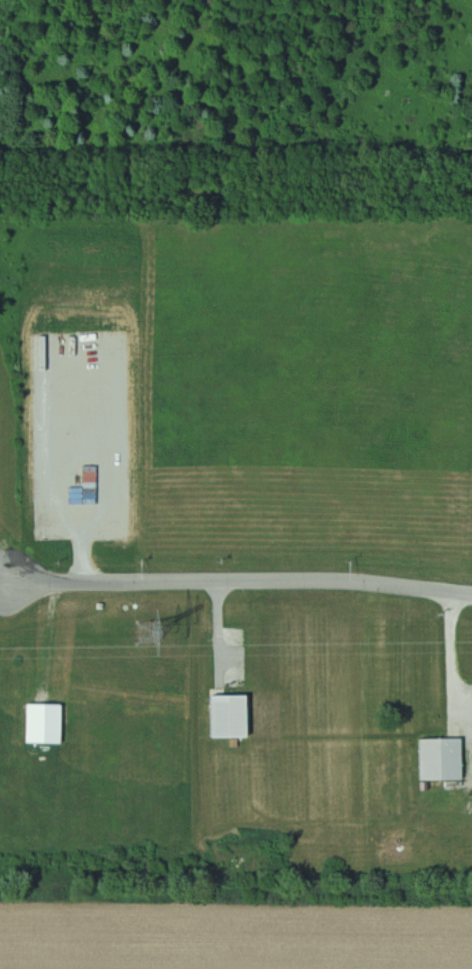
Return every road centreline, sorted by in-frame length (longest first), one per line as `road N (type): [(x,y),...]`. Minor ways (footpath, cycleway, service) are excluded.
road 1 (residential): [(7,578),(341,579),(471,591)]

